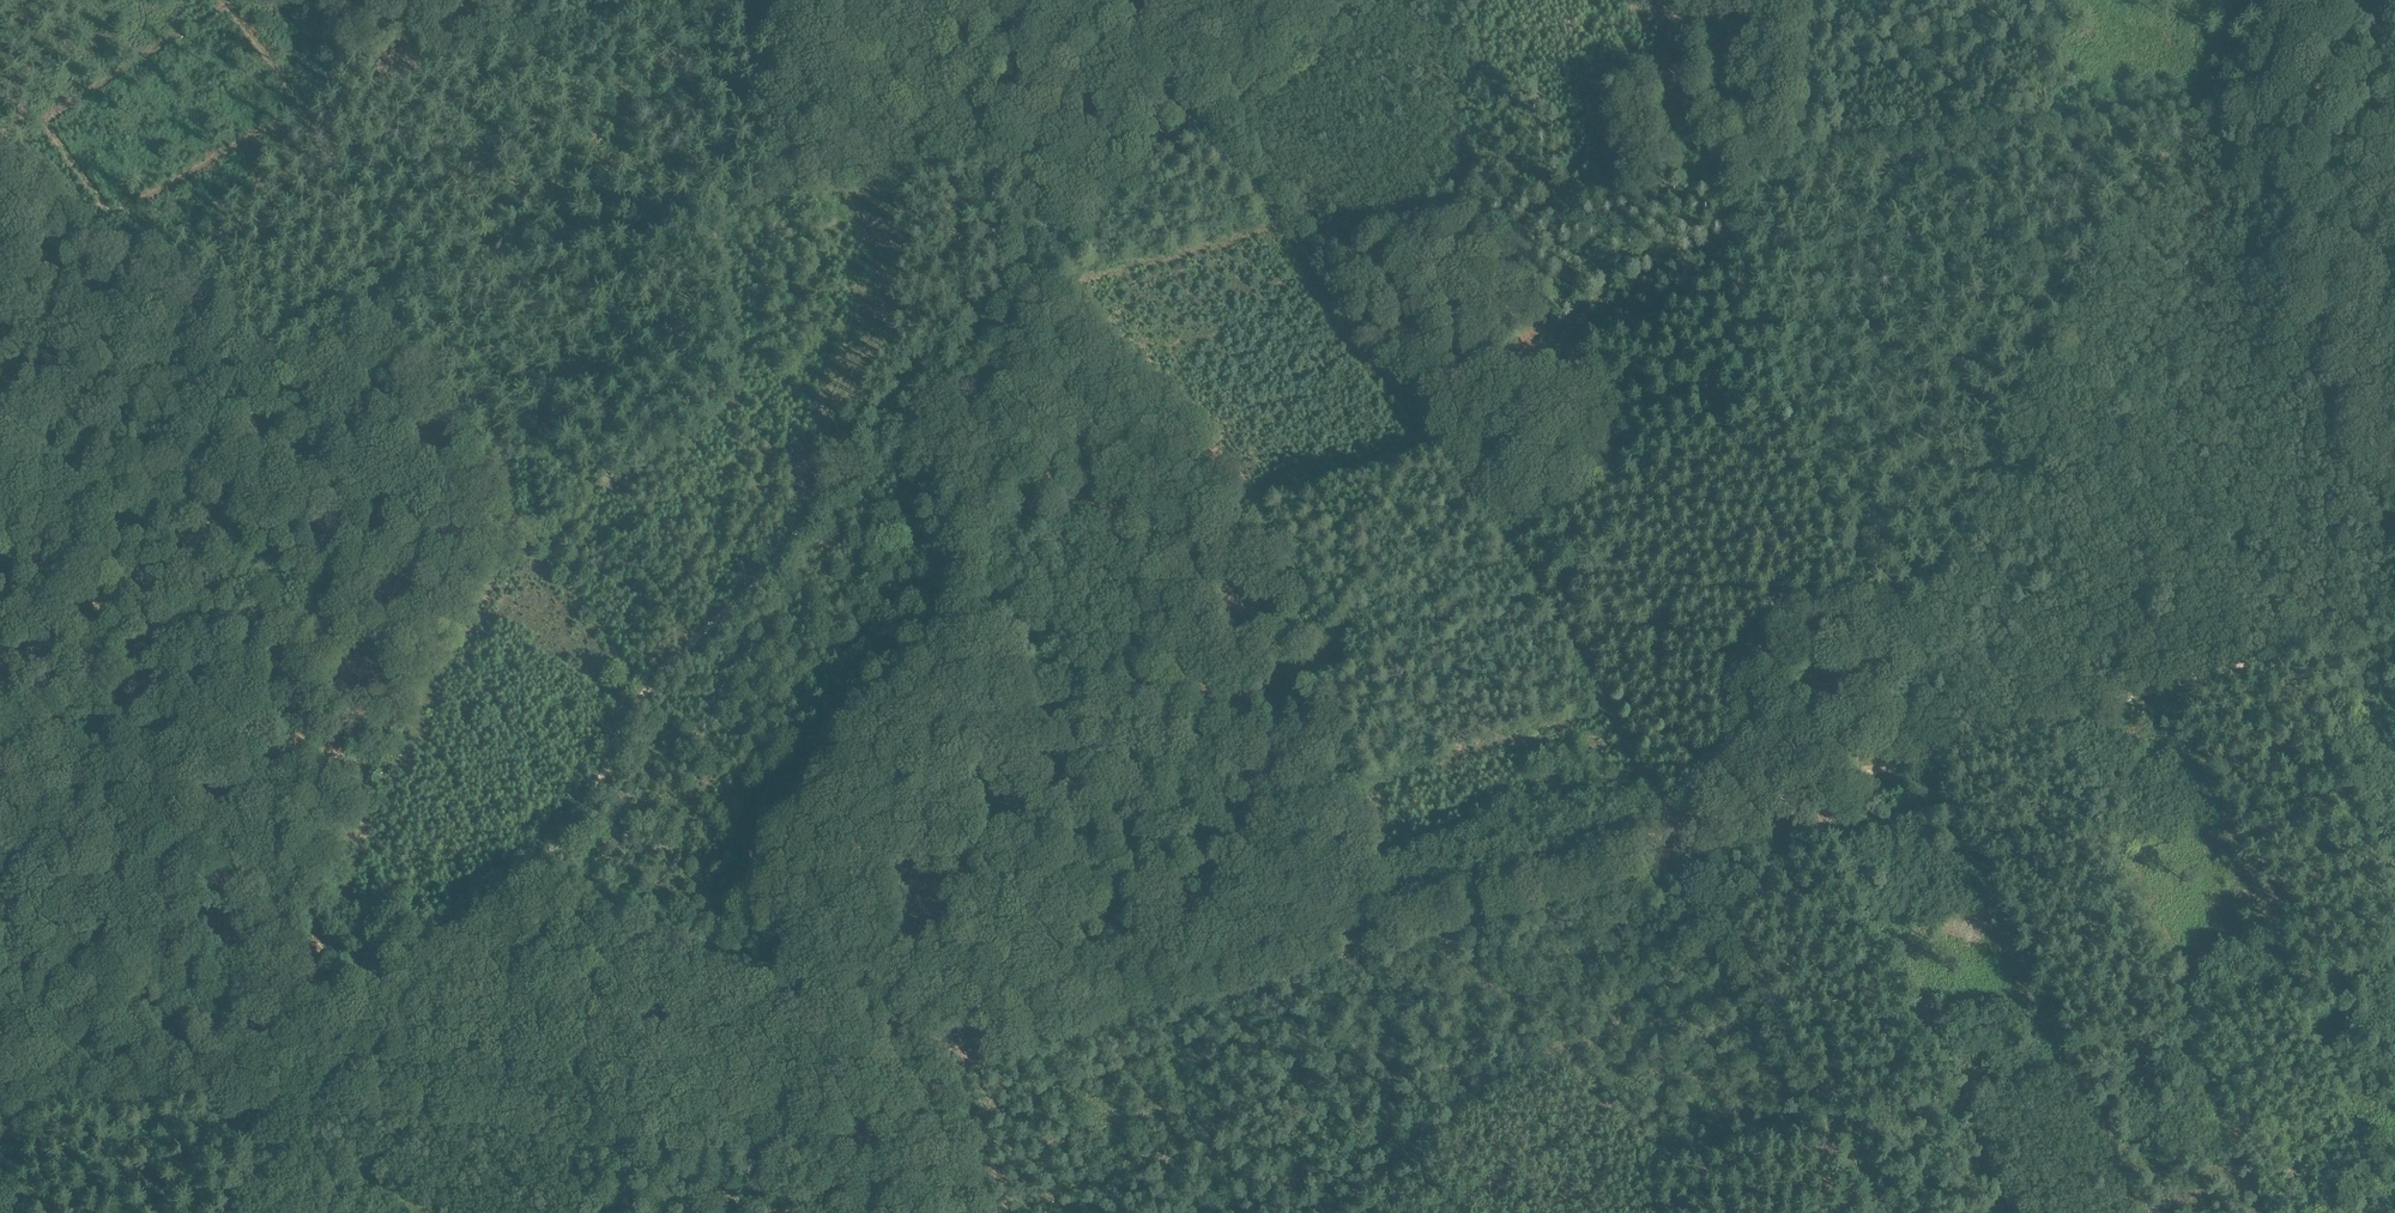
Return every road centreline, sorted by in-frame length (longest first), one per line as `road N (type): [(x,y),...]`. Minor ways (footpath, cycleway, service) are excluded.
road 1 (track): [(781,1102),(1679,830),(2394,627)]
road 2 (track): [(1336,0),(1104,217),(678,666),(589,834),(515,881),(474,919),(345,1073)]
road 3 (track): [(345,1073),(689,1121),(781,1102)]
road 4 (track): [(1679,830),(1884,1212)]
road 5 (track): [(0,1103),(111,1104),(251,1072),(345,1073)]

